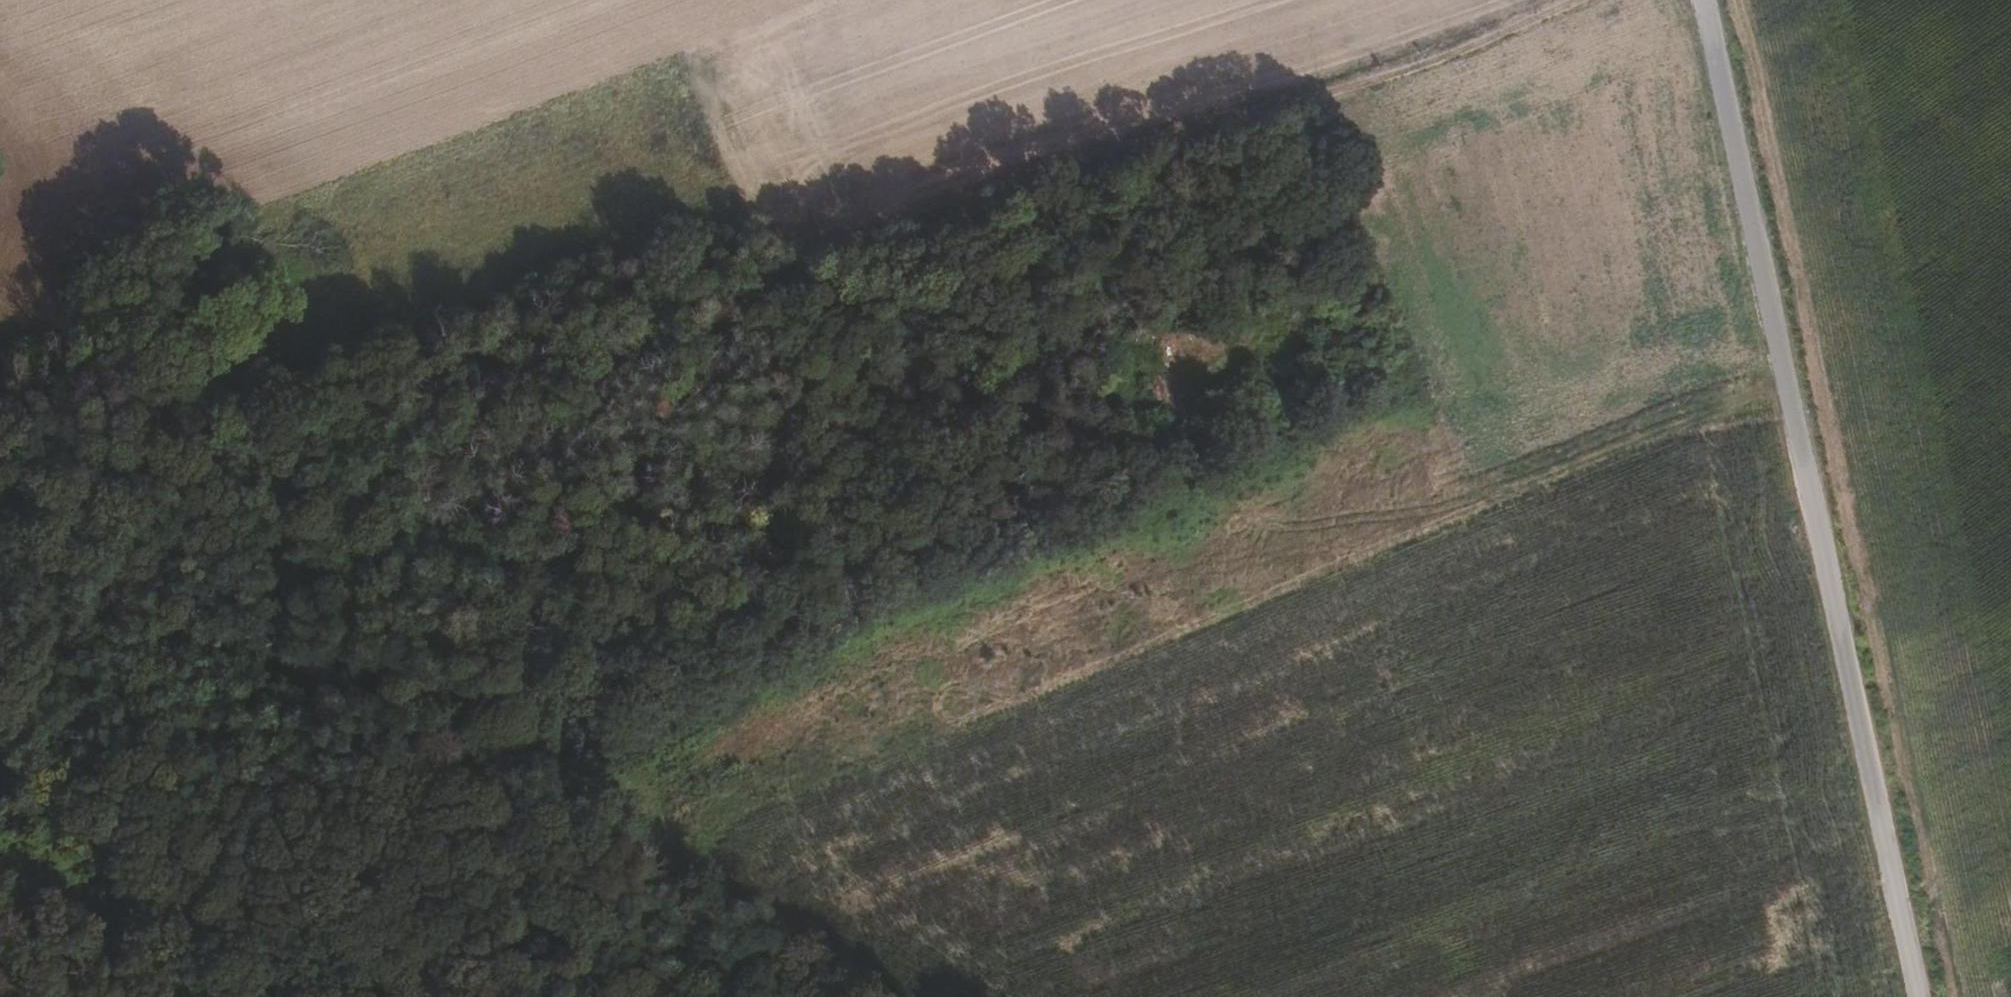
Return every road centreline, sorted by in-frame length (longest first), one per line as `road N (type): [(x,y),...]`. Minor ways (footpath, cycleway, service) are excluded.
road 1 (track): [(193,428),(743,229),(797,319),(1123,199),(1601,0)]
road 2 (unclassified): [(1702,0),(1914,996)]

